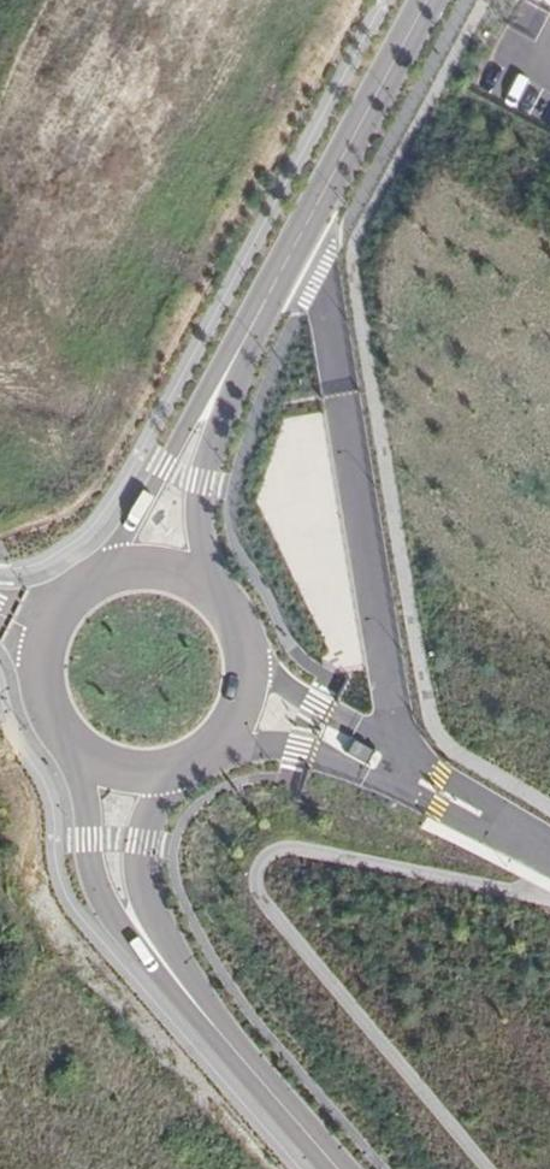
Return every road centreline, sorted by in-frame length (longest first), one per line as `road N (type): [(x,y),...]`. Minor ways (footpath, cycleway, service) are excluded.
road 1 (unclassified): [(423,0),(218,381)]
road 2 (unclassified): [(138,927),(337,1168)]
road 3 (unclassified): [(218,381),(107,572)]
road 4 (unclassified): [(107,572),(66,601),(42,662),(51,711),(83,749)]
road 5 (unclassified): [(178,763),(208,747),(243,690),(239,630),(207,587)]
road 6 (unclassified): [(207,587),(200,512),(218,381)]
road 7 (unclassified): [(83,749),(90,865),(112,908),(138,927)]
road 8 (unclassified): [(138,927),(141,841),(178,763)]

